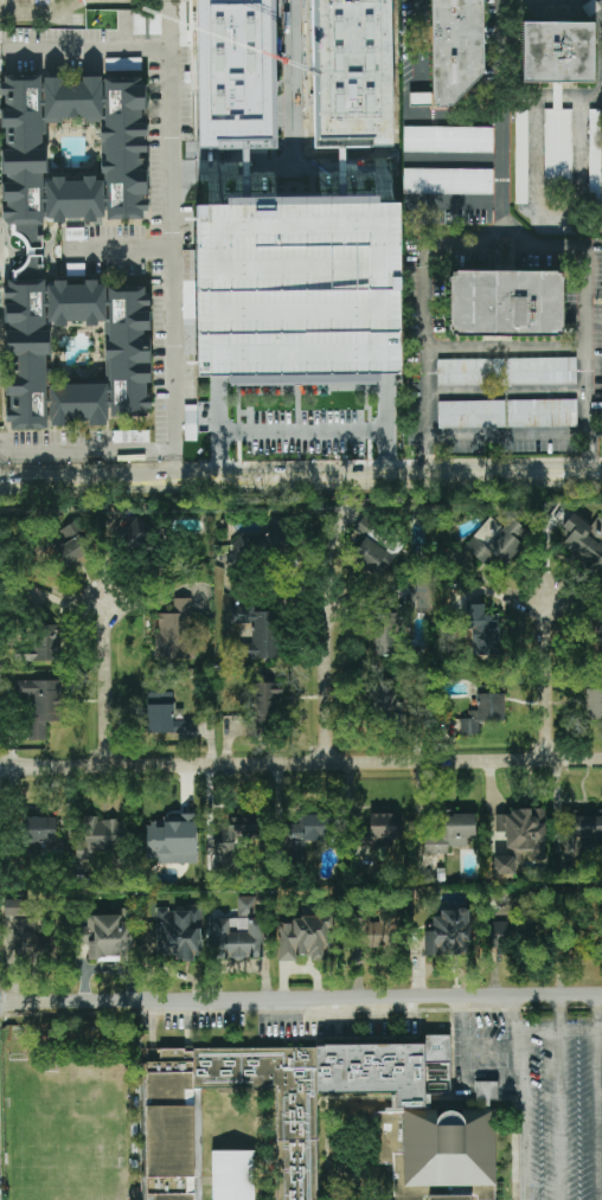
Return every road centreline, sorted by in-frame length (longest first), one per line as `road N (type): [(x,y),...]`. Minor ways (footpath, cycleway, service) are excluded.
road 1 (residential): [(601,996),(0,1004)]
road 2 (residential): [(601,760),(0,766)]
road 3 (tertiary): [(601,480),(224,477)]
road 4 (residential): [(328,765),(327,583)]
road 5 (tertiary): [(175,475),(0,481)]
road 6 (residential): [(104,766),(105,596)]
road 7 (residential): [(544,762),(549,604)]

